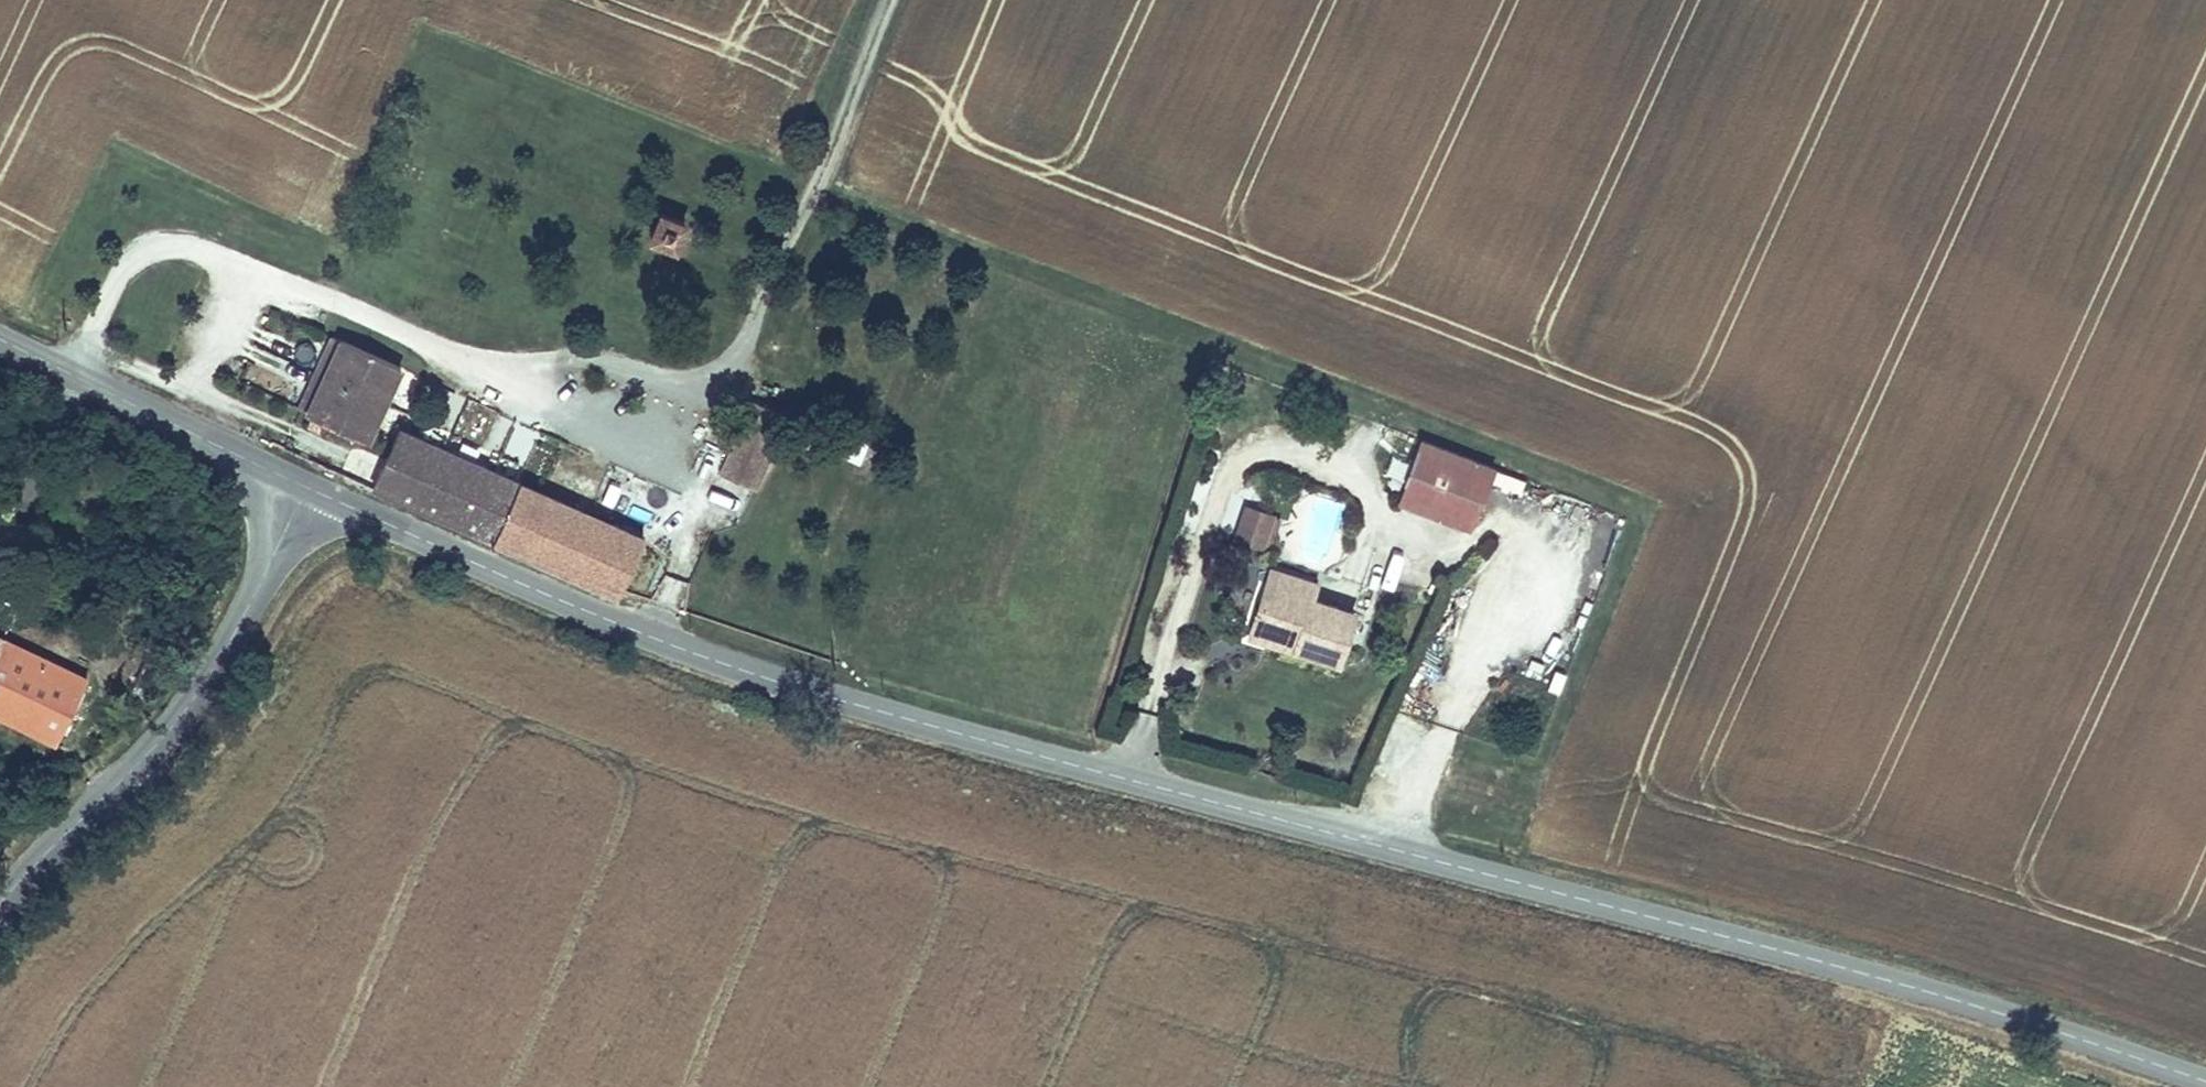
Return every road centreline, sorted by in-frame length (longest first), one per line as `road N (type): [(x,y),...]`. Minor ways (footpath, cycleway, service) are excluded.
road 1 (tertiary): [(2205,1085),(1887,981),(763,679),(575,609),(305,488)]
road 2 (unclassified): [(0,903),(199,692),(305,488)]
road 3 (tertiary): [(305,488),(0,341)]
road 4 (track): [(803,209),(889,0)]

